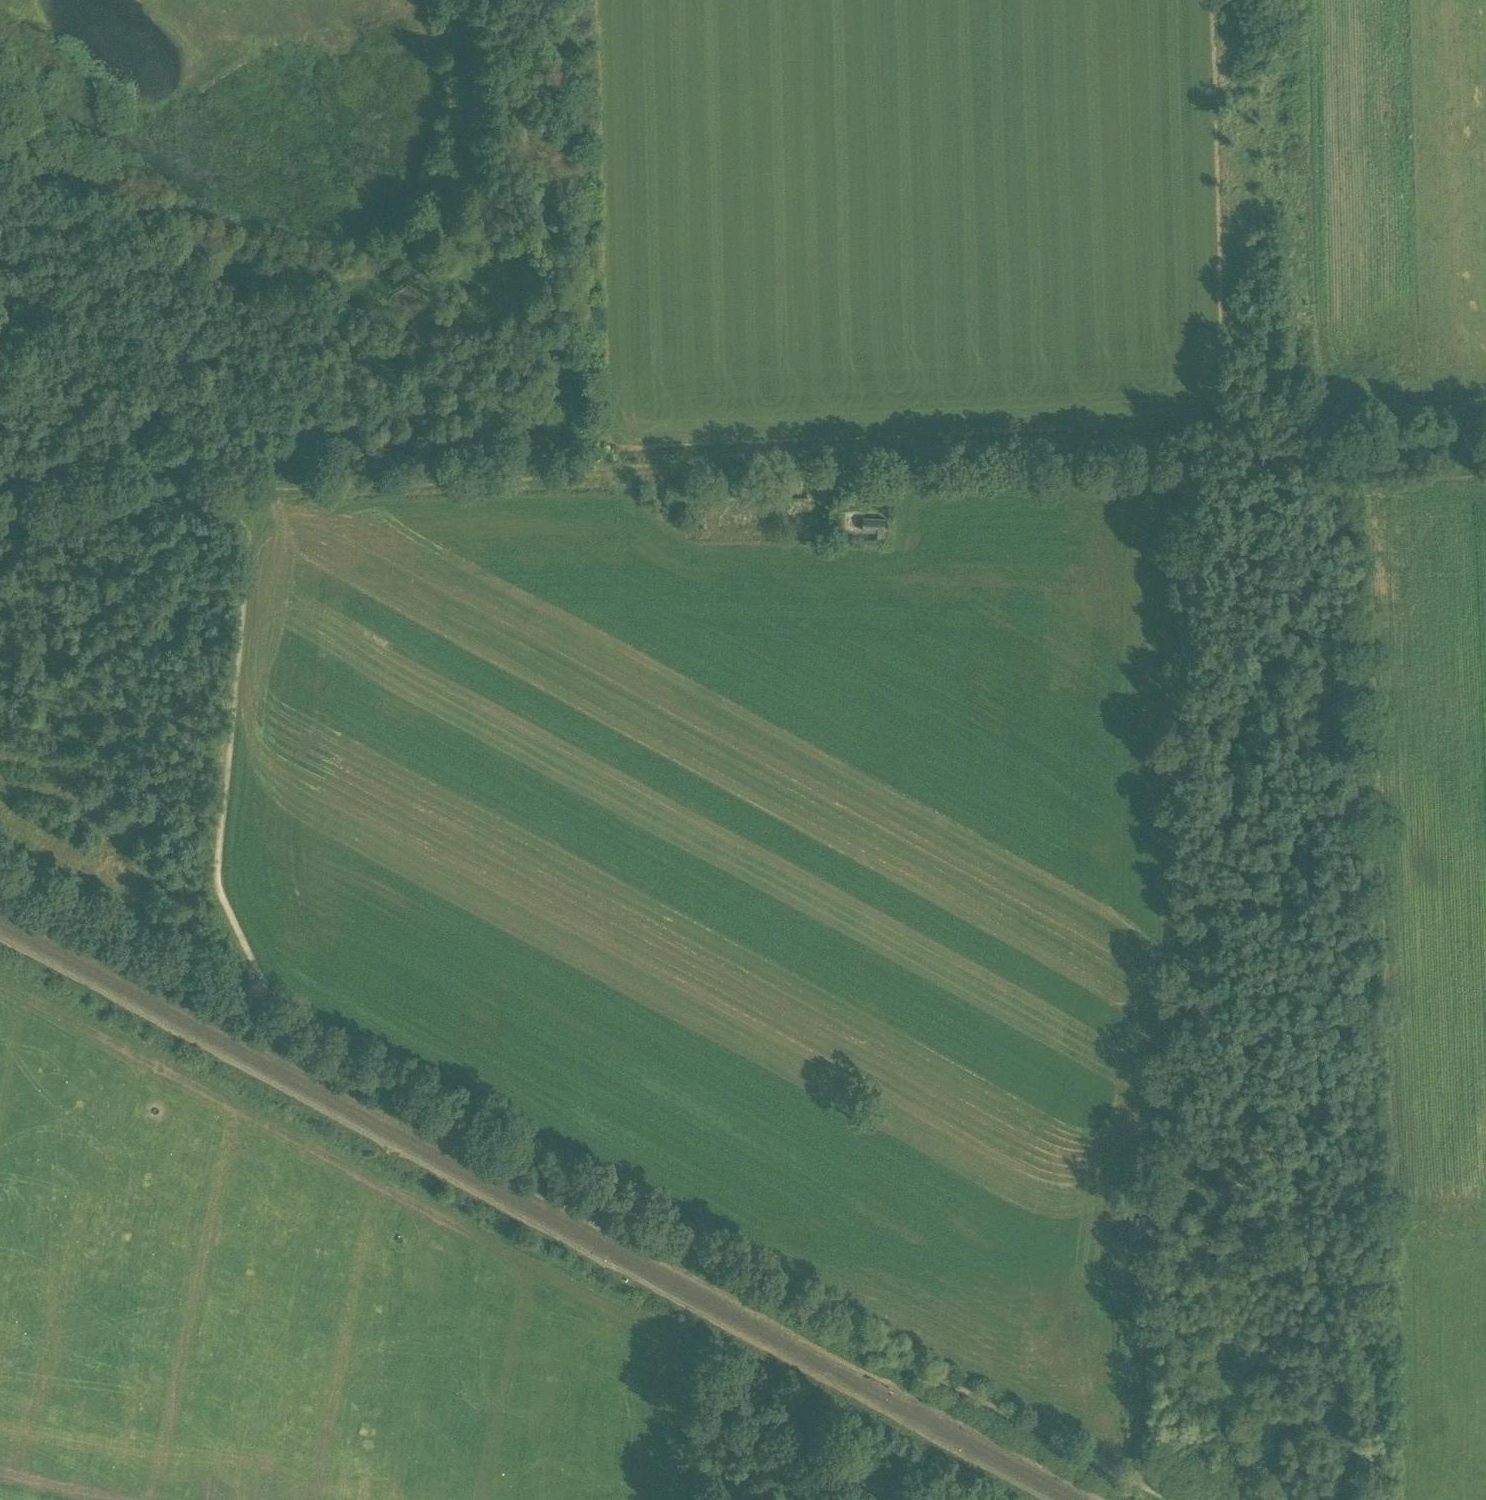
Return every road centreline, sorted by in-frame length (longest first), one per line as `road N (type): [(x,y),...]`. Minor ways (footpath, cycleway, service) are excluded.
road 1 (track): [(0,494),(638,471)]

